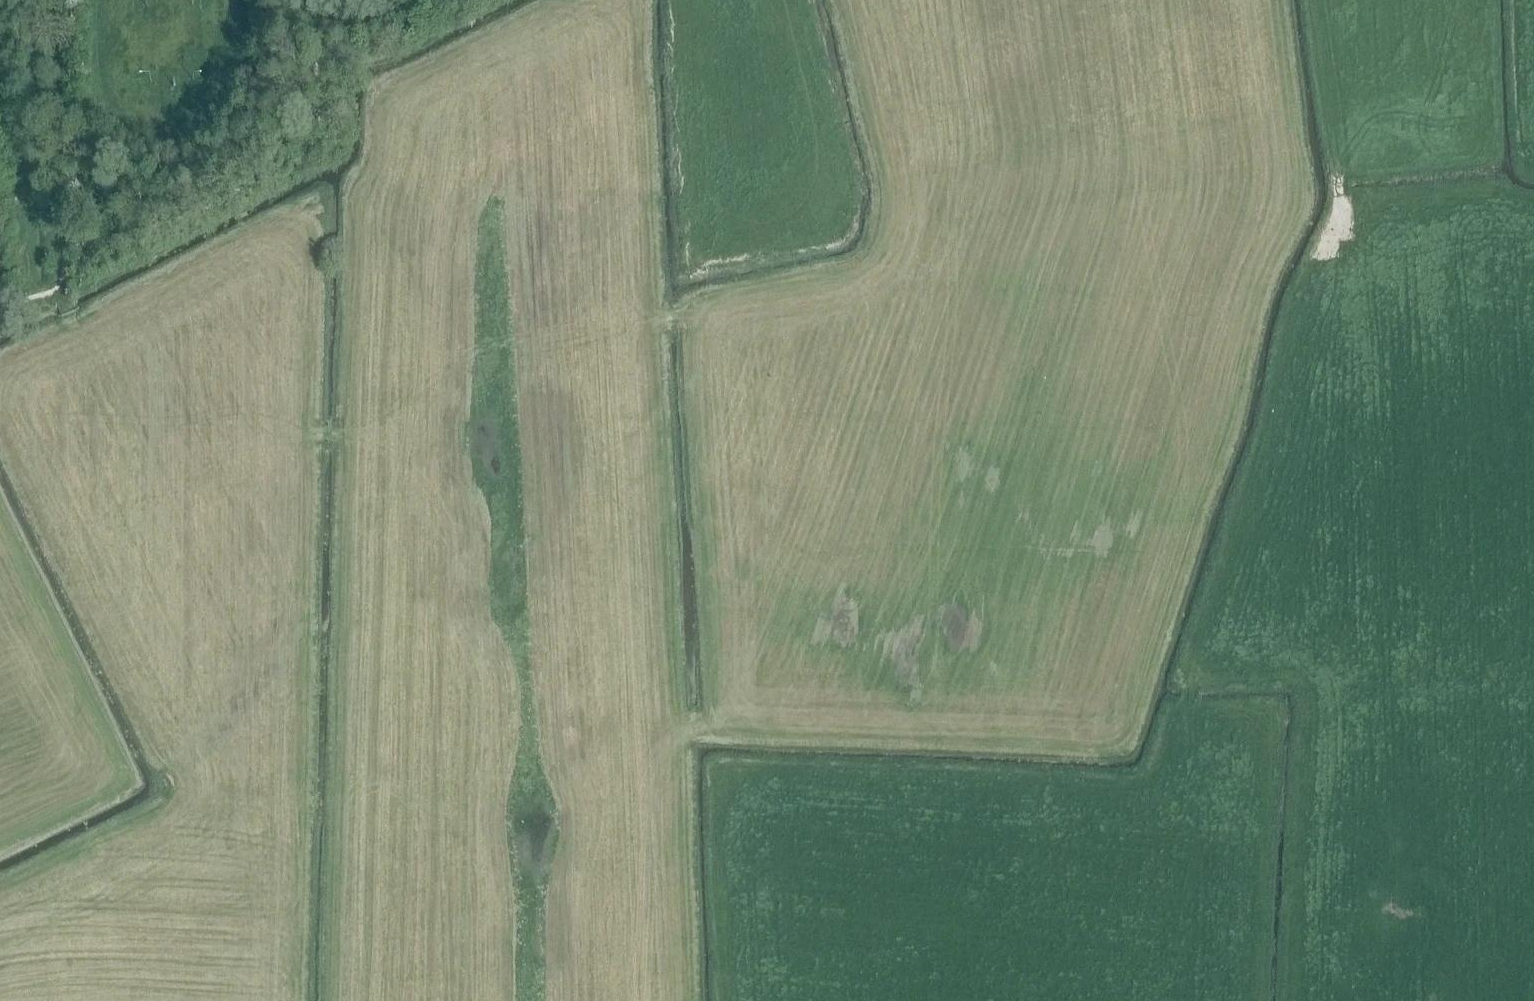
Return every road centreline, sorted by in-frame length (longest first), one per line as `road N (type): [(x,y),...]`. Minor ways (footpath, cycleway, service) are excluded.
road 1 (track): [(50,0),(62,252)]

